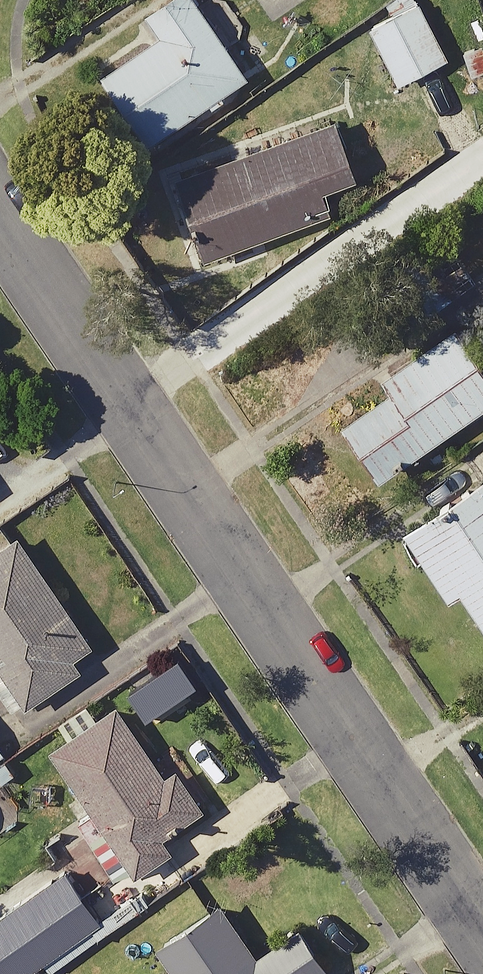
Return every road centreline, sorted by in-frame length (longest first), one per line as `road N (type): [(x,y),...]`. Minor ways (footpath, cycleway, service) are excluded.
road 1 (residential): [(0,212),(482,922)]

